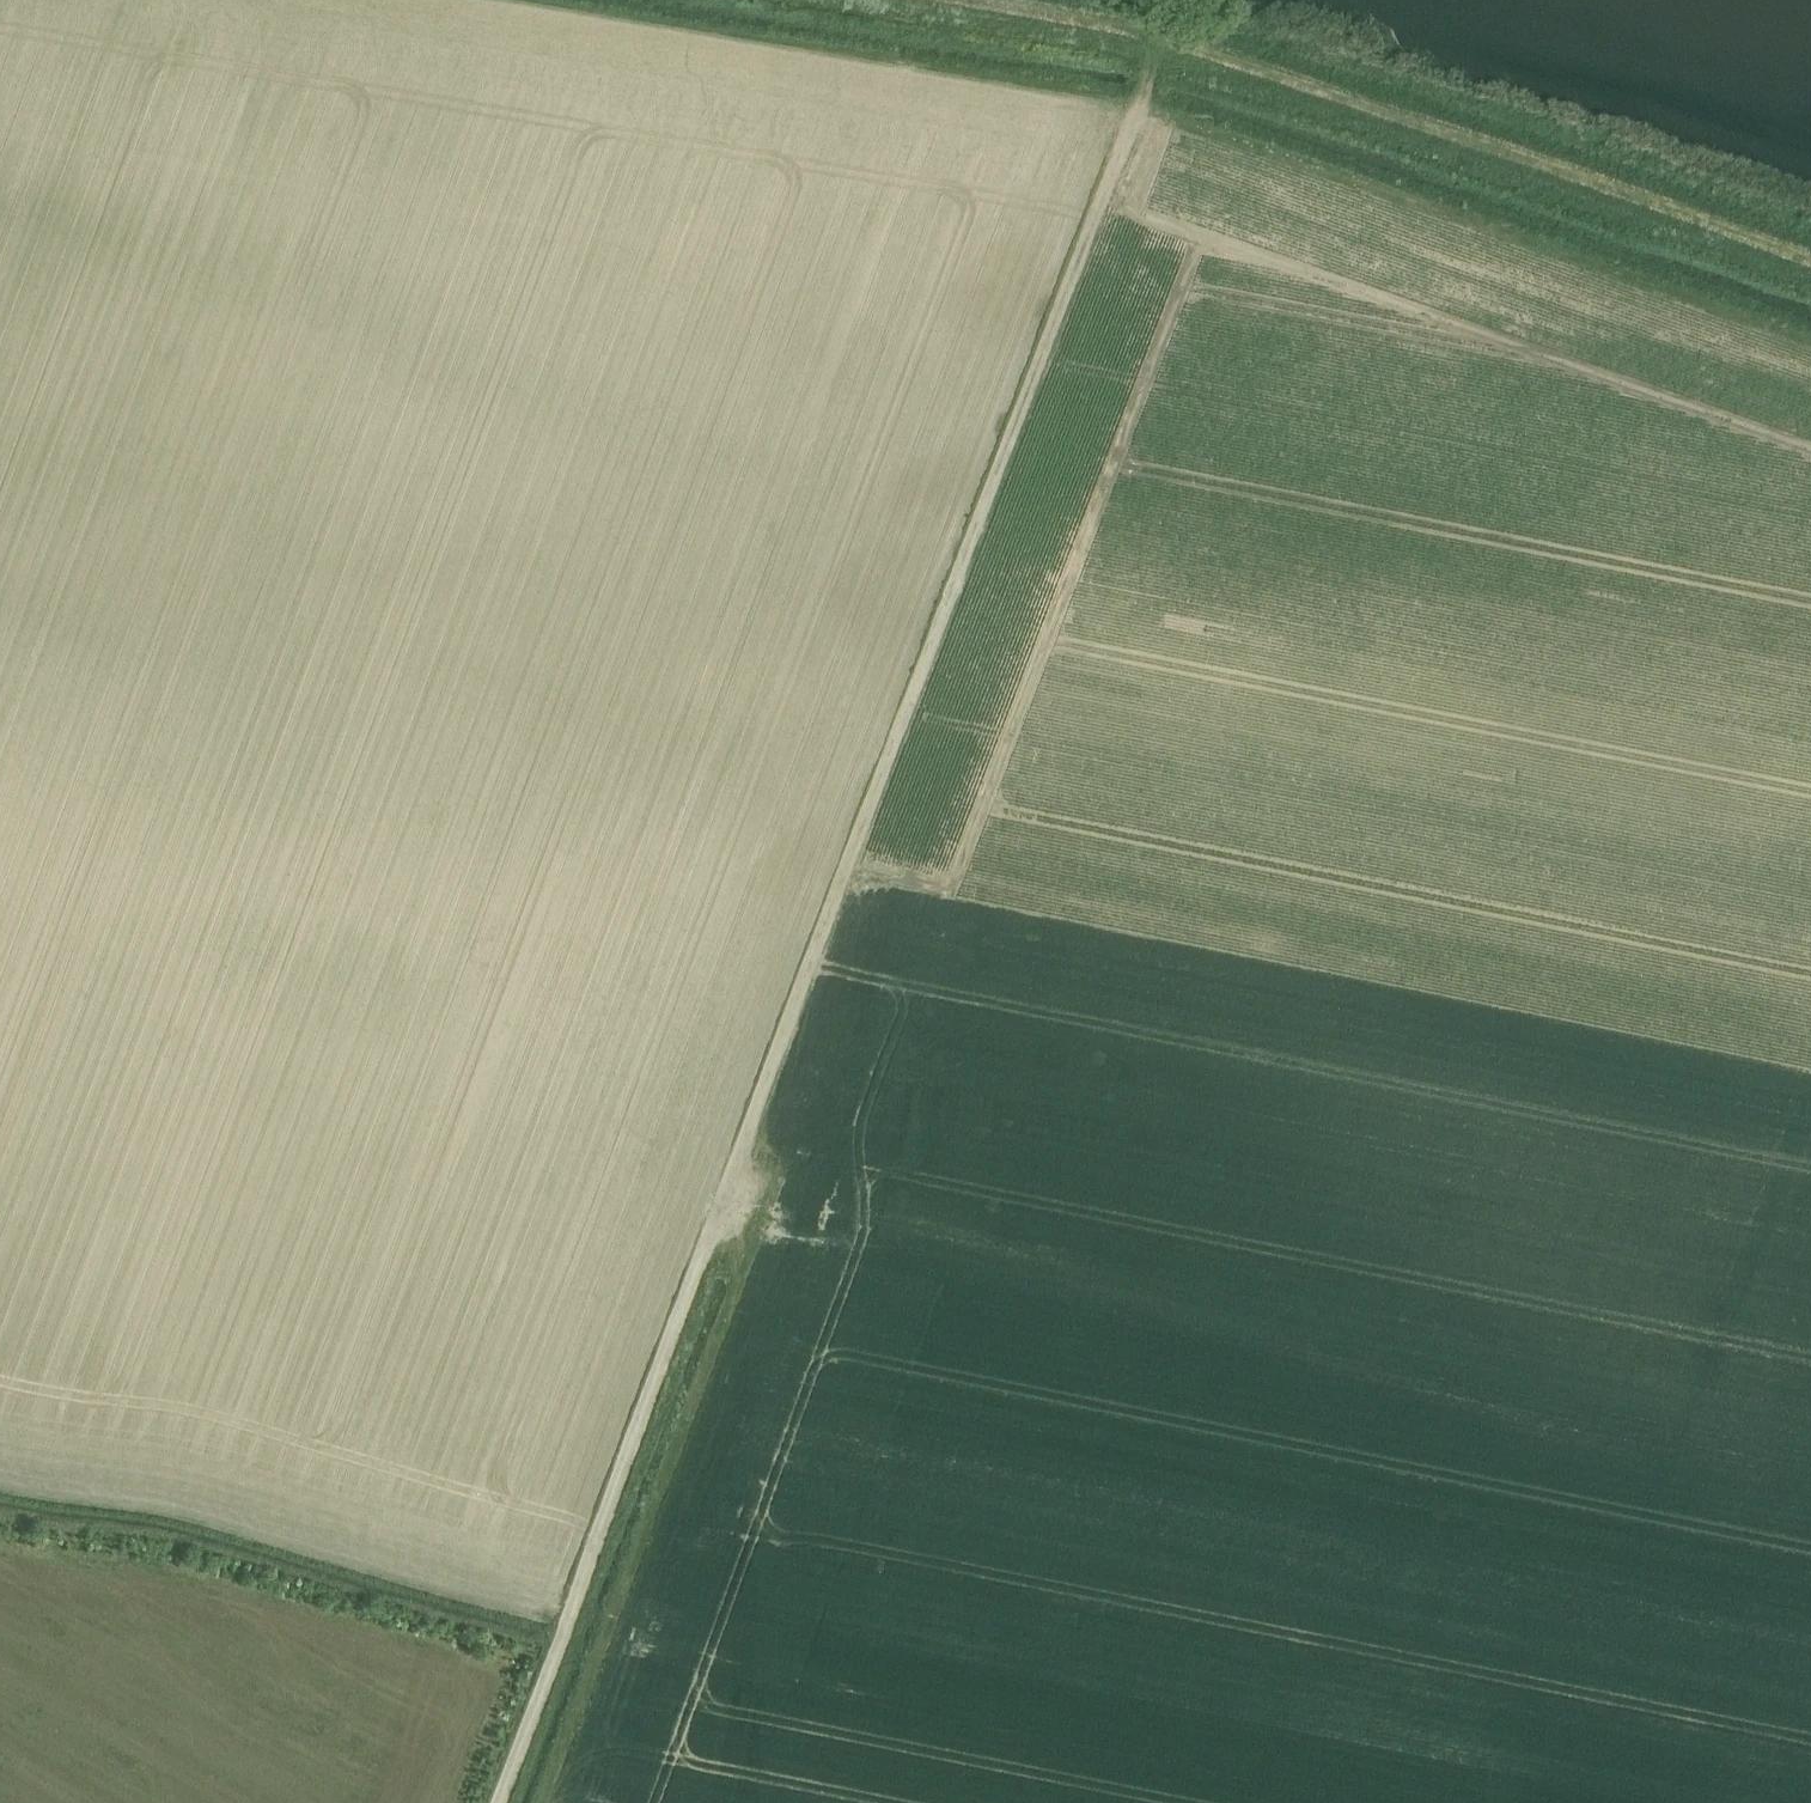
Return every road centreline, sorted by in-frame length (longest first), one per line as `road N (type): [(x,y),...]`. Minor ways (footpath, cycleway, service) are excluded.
road 1 (track): [(1159,48),(900,718),(500,1802)]
road 2 (track): [(1810,269),(1159,48)]
road 3 (track): [(1159,48),(880,0)]

